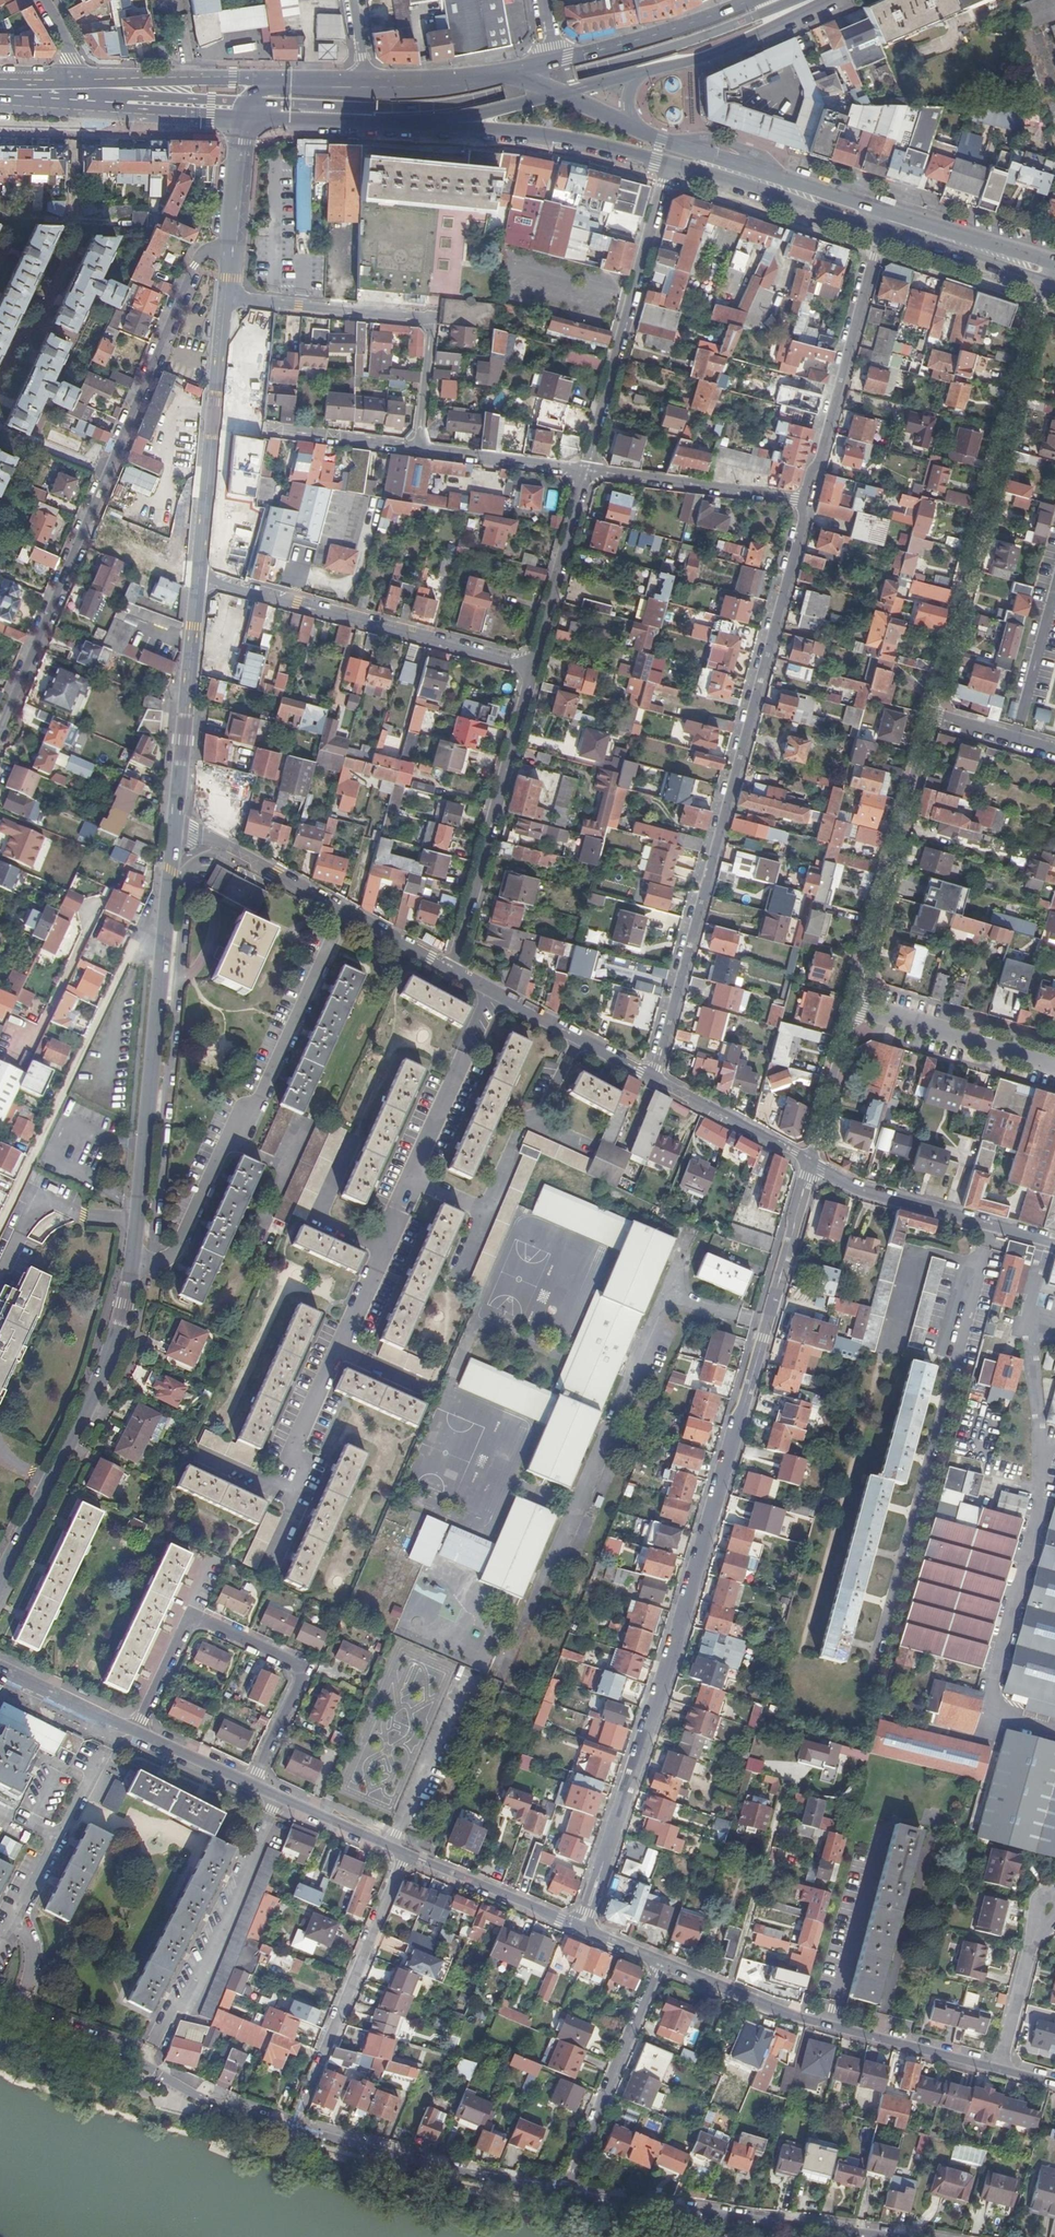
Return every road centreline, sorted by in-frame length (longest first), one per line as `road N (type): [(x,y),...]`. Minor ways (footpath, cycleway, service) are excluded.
road 1 (residential): [(581,1927),(680,1630),(810,1161)]
road 2 (secondary): [(174,830),(121,1323),(89,1412),(0,1583)]
road 3 (residential): [(651,1077),(803,501)]
road 4 (primary): [(245,102),(449,105),(808,2)]
road 5 (residential): [(0,730),(197,255),(230,251)]
road 6 (residential): [(1049,273),(931,714)]
road 7 (residential): [(252,1785),(300,1671),(204,1621),(183,1628),(133,1731)]
road 8 (residential): [(532,668),(198,577)]
road 9 (residential): [(225,299),(429,318),(419,448)]
road 10 (residential): [(668,163),(586,469)]
road 11 (residential): [(0,2007),(137,2064),(187,2095),(291,2129)]
road 12 (residential): [(532,668),(449,969)]
road 13 (residential): [(174,830),(194,831),(449,969)]
road 14 (residential): [(931,714),(853,1005)]
road 15 (residential): [(291,2129),(405,1855)]
road 16 (residential): [(803,501),(884,220)]
road 17 (residential): [(564,2192),(843,2236)]
road 18 (residential): [(291,2129),(564,2192)]
road 19 (secondary): [(225,299),(198,577)]
road 20 (residential): [(810,1161),(859,1192),(1054,1245)]
road 21 (primary): [(869,215),(856,203),(632,127)]
road 22 (secondary): [(198,577),(174,830)]
road 23 (residential): [(660,1961),(564,2192)]
road 24 (primary): [(442,124),(584,141),(668,163)]
road 25 (residential): [(449,969),(651,1077)]
road 26 (residential): [(803,501),(586,469)]
road 27 (primary): [(668,163),(854,220),(869,215)]
road 28 (residential): [(853,1005),(1054,1065)]
road 29 (residential): [(831,2028),(886,1826)]
road 30 (residential): [(586,469),(532,668)]
road 31 (primary): [(748,0),(553,61)]
road 32 (secondary): [(440,86),(252,93),(245,102)]
road 33 (primary): [(243,118),(442,124)]
road 34 (residential): [(581,1927),(405,1855)]
road 35 (primary): [(635,74),(739,41),(808,2)]
road 36 (residential): [(779,1814),(730,1990)]
road 37 (residential): [(651,1077),(810,1161)]
road 38 (primary): [(366,80),(190,80)]
road 39 (residential): [(1050,1906),(1032,1940),(996,2071)]
road 40 (primary): [(884,220),(1049,273)]
road 41 (residential): [(996,2071),(831,2028)]
road 42 (residential): [(419,448),(586,469)]
road 43 (residential): [(405,1855),(252,1785)]
road 44 (residential): [(853,1005),(810,1161)]
road 45 (residential): [(267,429),(419,448)]
road 46 (residential): [(133,1731),(0,1673)]
road 47 (secondary): [(243,118),(230,251)]
road 48 (residential): [(252,1785),(133,1731)]
road 49 (residential): [(1054,750),(931,714)]

